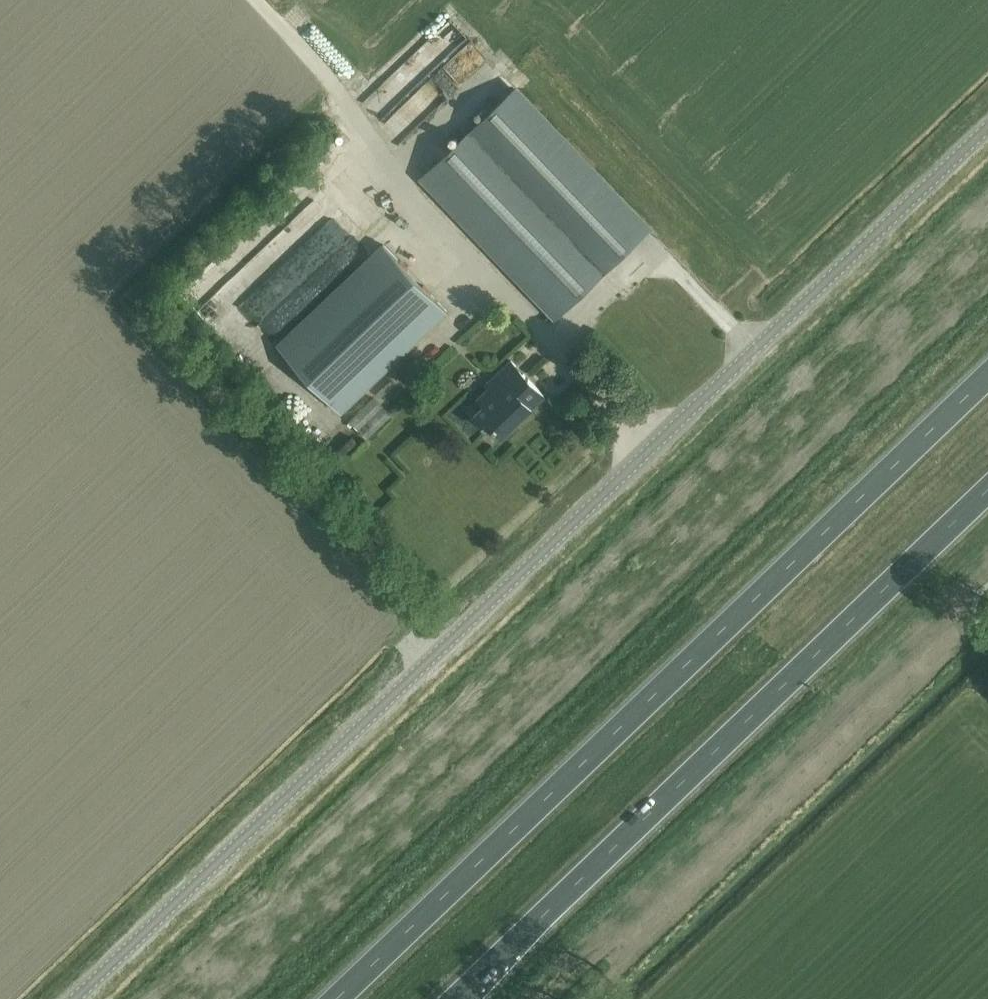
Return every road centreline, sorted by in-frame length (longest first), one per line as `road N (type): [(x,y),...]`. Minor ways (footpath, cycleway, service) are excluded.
road 1 (unclassified): [(81,998),(987,137)]
road 2 (trunk): [(987,377),(335,998)]
road 3 (trunk): [(464,998),(987,491)]

